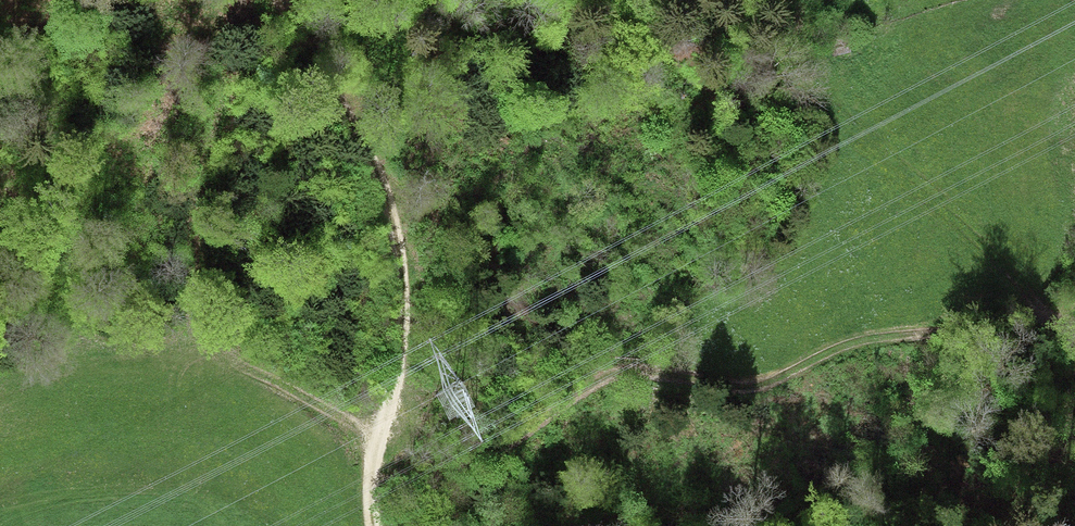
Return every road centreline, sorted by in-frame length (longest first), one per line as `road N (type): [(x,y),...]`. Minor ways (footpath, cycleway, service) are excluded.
road 1 (track): [(368,488),(469,465),(610,371),(637,367),(697,391),(746,384),(863,336),(1037,317)]
road 2 (track): [(286,0),(367,150),(407,260),(404,312),(370,470),(370,525)]
road 3 (track): [(1037,317),(1024,288),(904,172),(830,73)]
road 4 (track): [(379,438),(226,359)]

